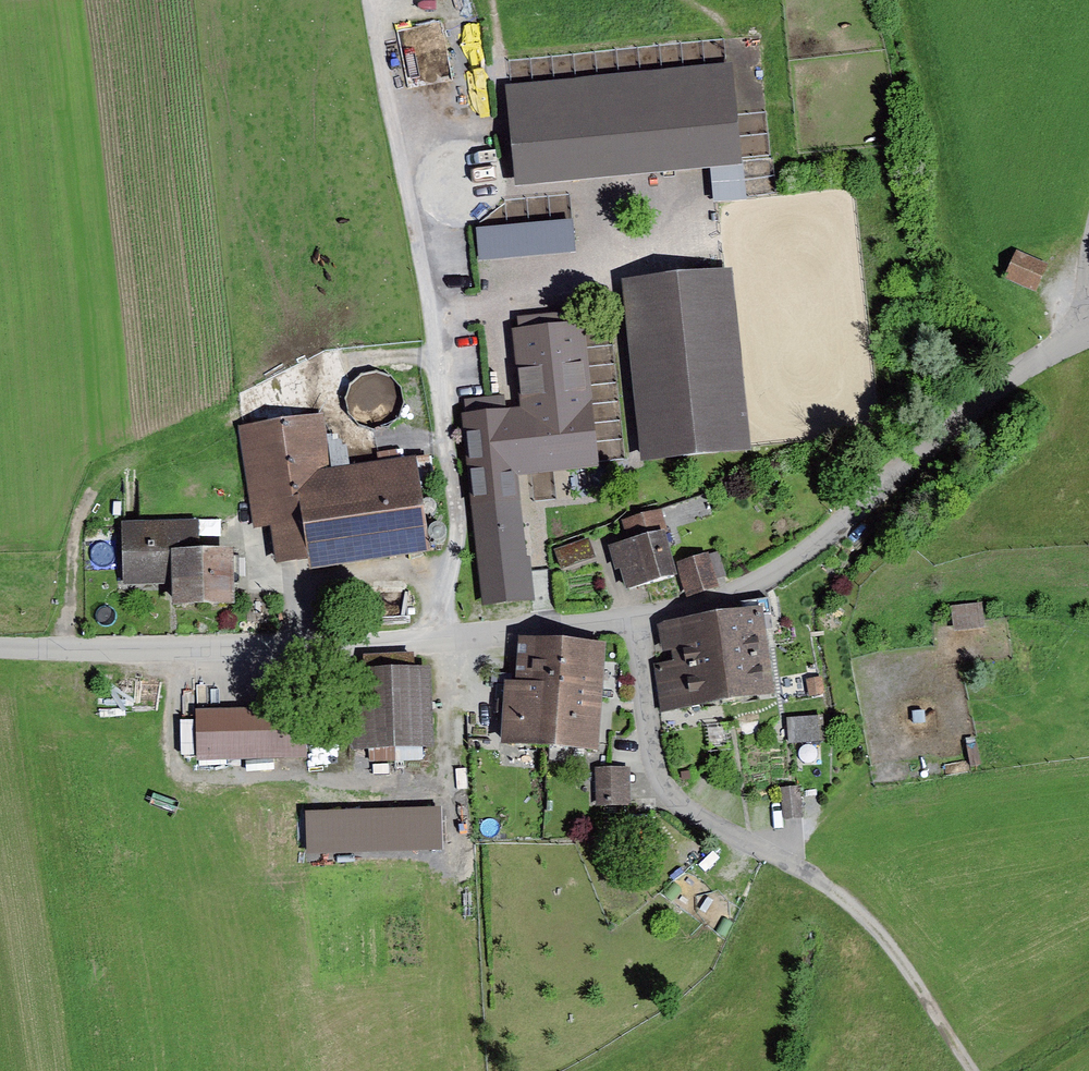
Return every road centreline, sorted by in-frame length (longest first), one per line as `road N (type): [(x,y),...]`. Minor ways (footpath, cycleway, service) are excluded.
road 1 (residential): [(0,646),(437,639),(634,621),(727,594),(761,578),(1081,326)]
road 2 (track): [(437,639),(458,521),(429,291),(373,0)]
road 3 (track): [(972,1070),(865,917),(655,786),(634,621)]

